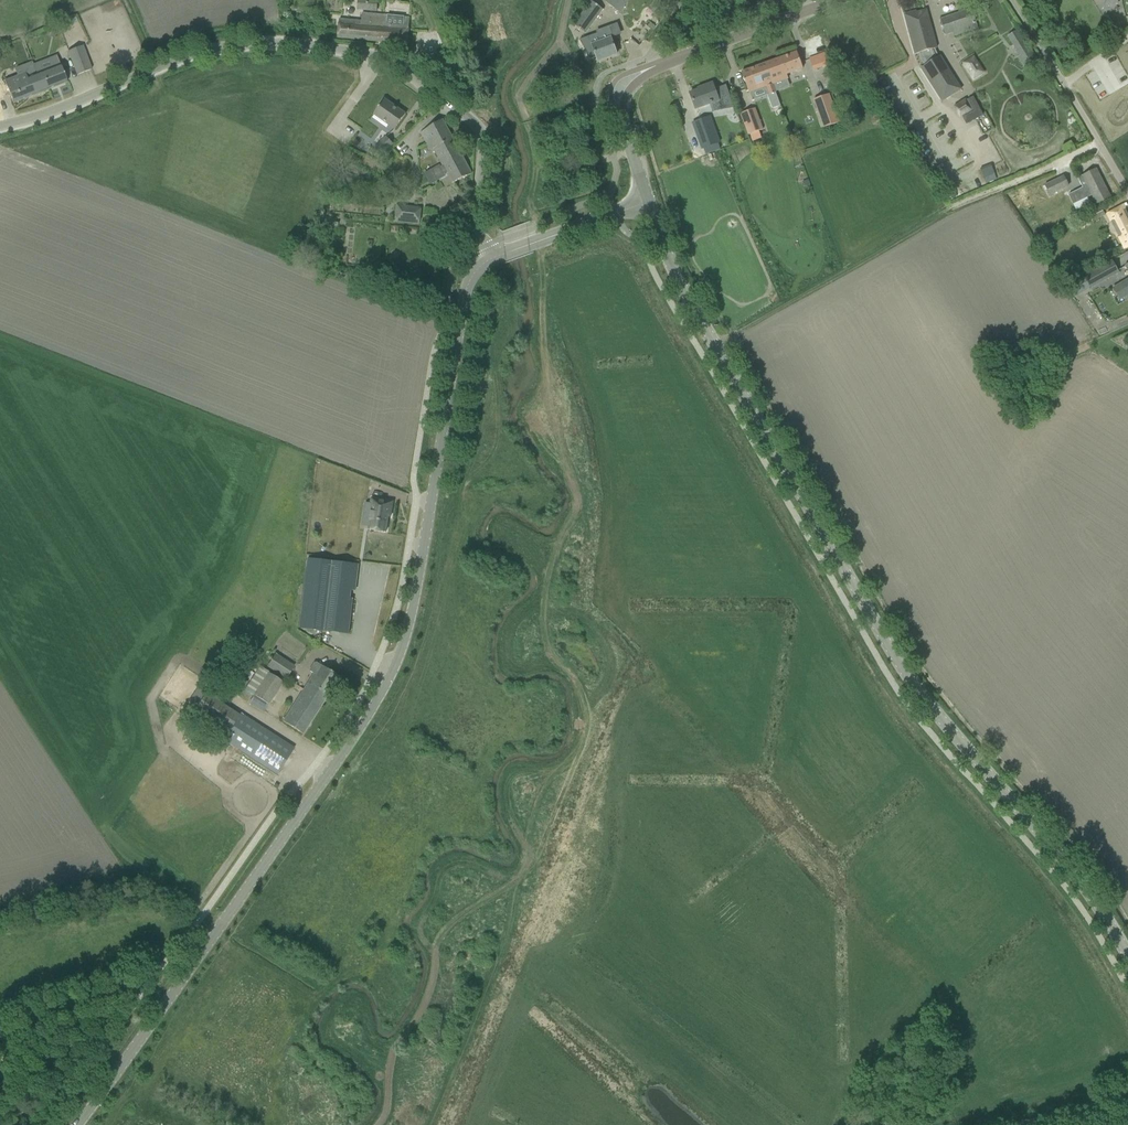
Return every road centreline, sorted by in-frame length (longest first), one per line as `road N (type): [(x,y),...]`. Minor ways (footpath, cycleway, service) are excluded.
road 1 (track): [(535,228),(542,367),(532,429),(572,488),(575,508),(552,549),(543,629),(553,662),(572,679),(578,746),(539,791),(517,878),(438,943),(432,984),(397,1044),(377,1124)]
road 2 (tertiary): [(77,1124),(385,687),(419,571),(466,291),(486,260)]
road 3 (tertiary): [(1127,958),(1099,907),(912,681),(673,272),(648,200)]
road 4 (unclassified): [(483,246),(475,209),(480,124),(376,55),(307,41),(250,44),(0,129)]
road 5 (tertiary): [(648,69),(837,0)]
road 6 (tertiary): [(486,260),(648,200)]
road 7 (track): [(0,1020),(92,984),(153,979)]
road 8 (unclassified): [(1063,83),(1127,193)]
road 9 (unclassified): [(1012,1124),(1127,1090)]

